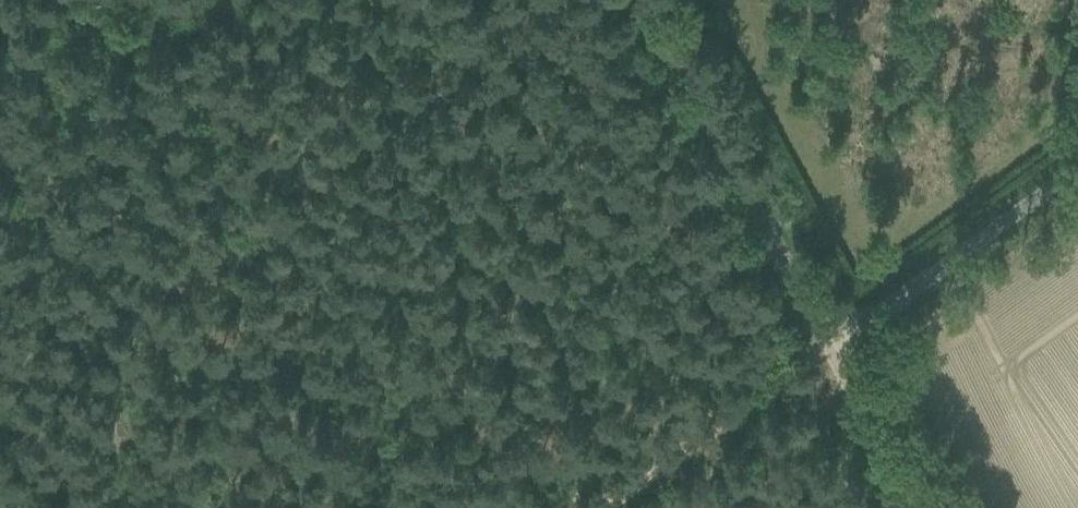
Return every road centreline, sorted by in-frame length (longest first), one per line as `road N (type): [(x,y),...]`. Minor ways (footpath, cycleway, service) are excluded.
road 1 (unclassified): [(838,345),(645,0)]
road 2 (unclassified): [(838,345),(1077,178)]
road 3 (track): [(632,507),(838,345)]
road 4 (unclassified): [(934,507),(838,345)]

